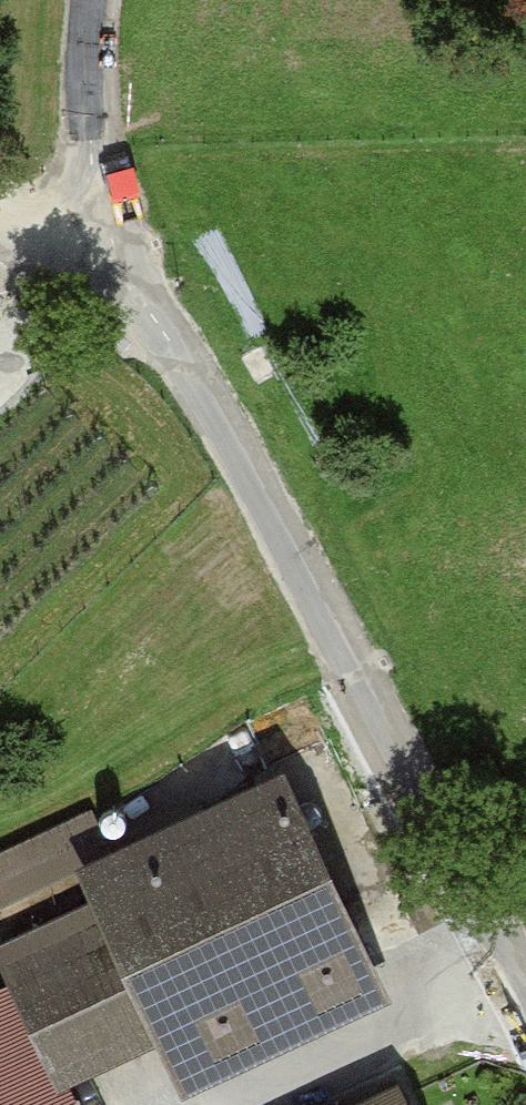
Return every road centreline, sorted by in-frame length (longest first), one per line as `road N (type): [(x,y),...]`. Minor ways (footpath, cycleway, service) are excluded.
road 1 (unclassified): [(95,253),(190,379),(351,663),(525,1001)]
road 2 (track): [(240,1104),(514,978)]
road 3 (unclassified): [(98,0),(95,253)]

